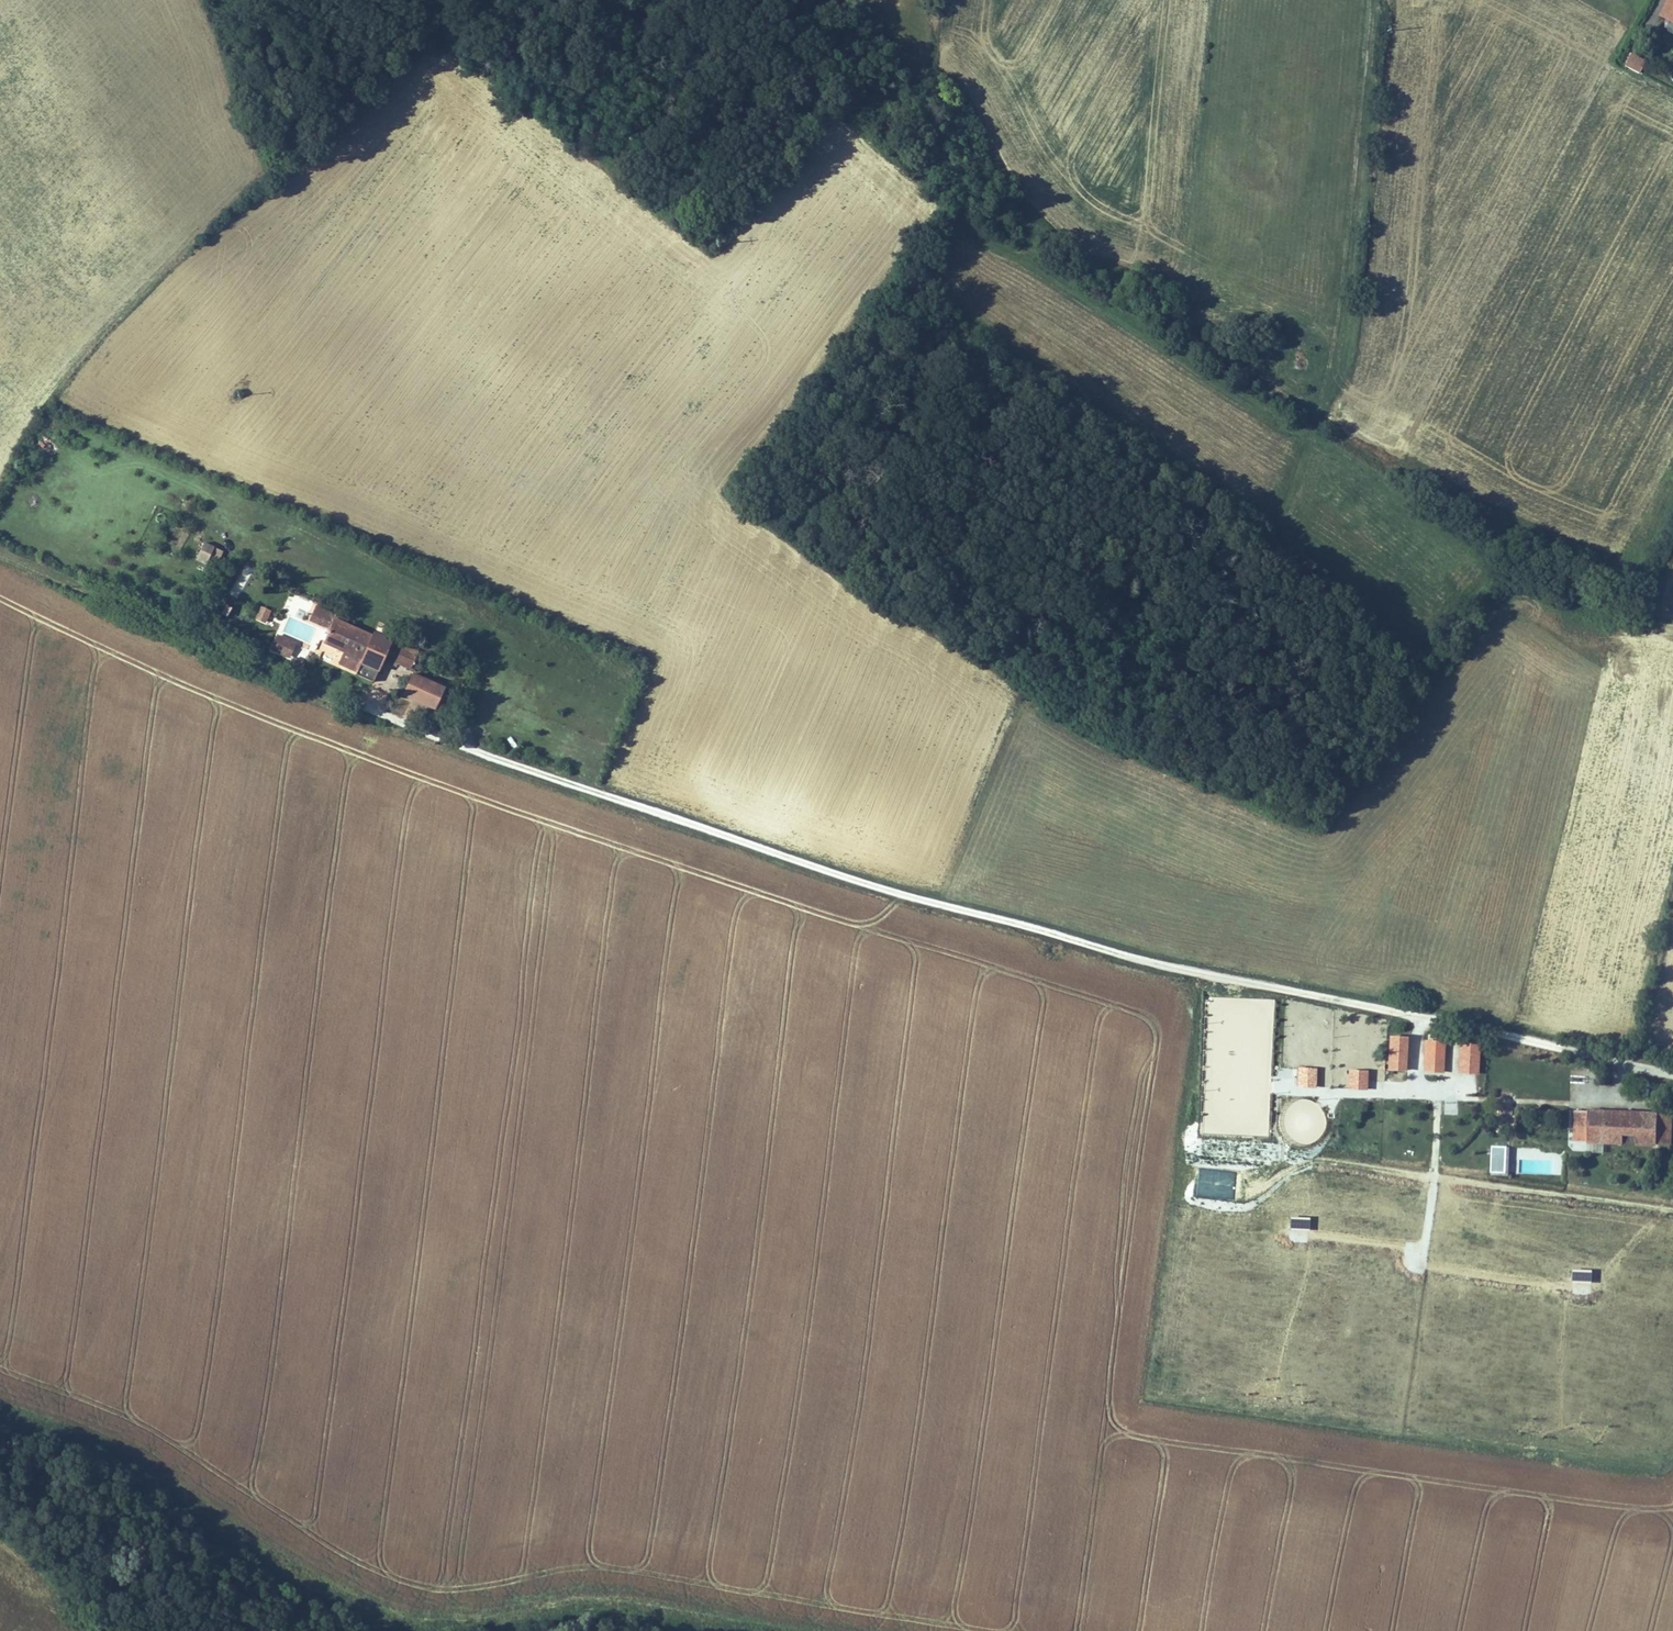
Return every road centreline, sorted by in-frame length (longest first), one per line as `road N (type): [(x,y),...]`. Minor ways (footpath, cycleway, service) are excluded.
road 1 (unclassified): [(371,699),(394,719),(436,735),(897,893),(1173,968),(1672,1075)]
road 2 (track): [(377,709),(357,710),(0,551)]

